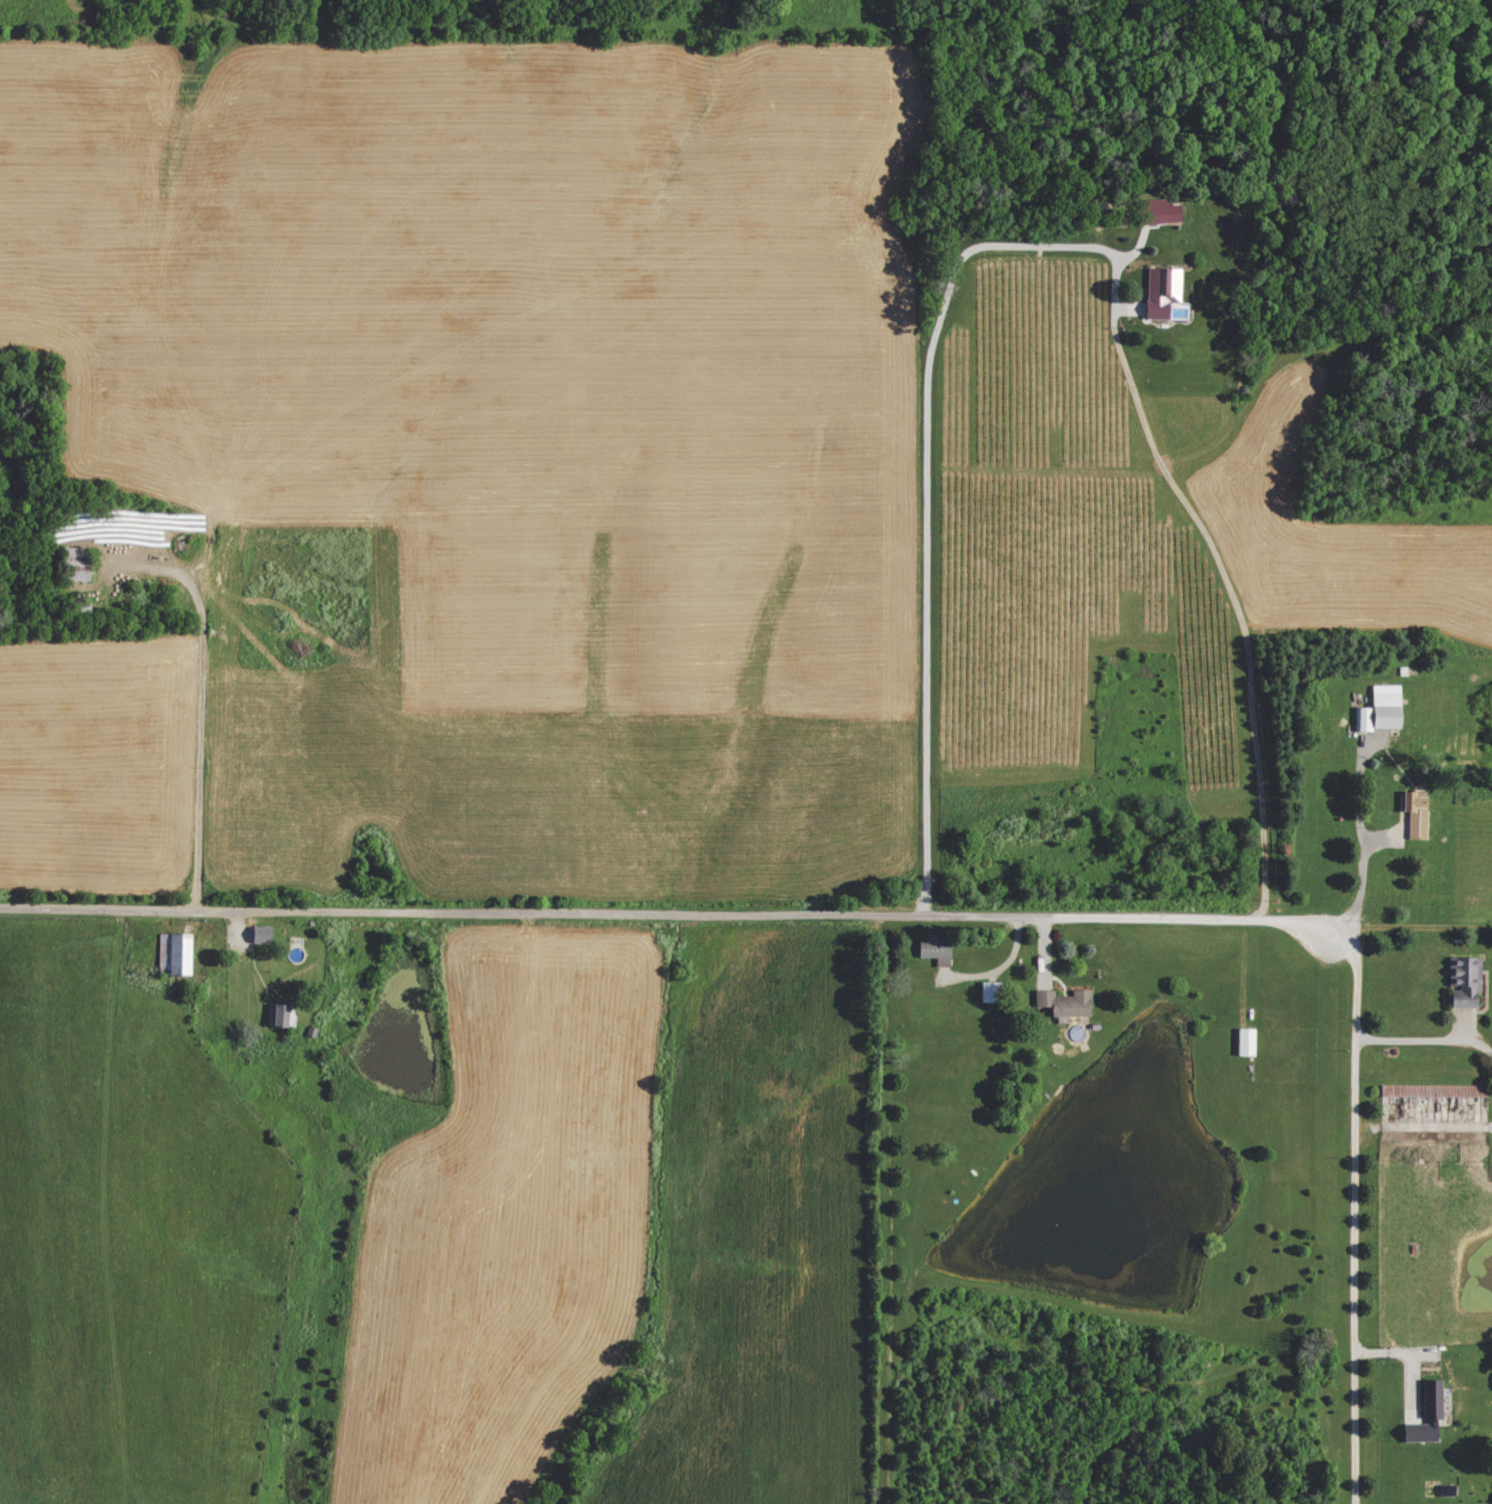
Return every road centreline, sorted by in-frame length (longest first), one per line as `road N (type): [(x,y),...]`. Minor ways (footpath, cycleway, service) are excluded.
road 1 (residential): [(0,902),(925,908),(1281,920),(1341,932)]
road 2 (residential): [(1341,932),(1359,984),(1358,1503)]

